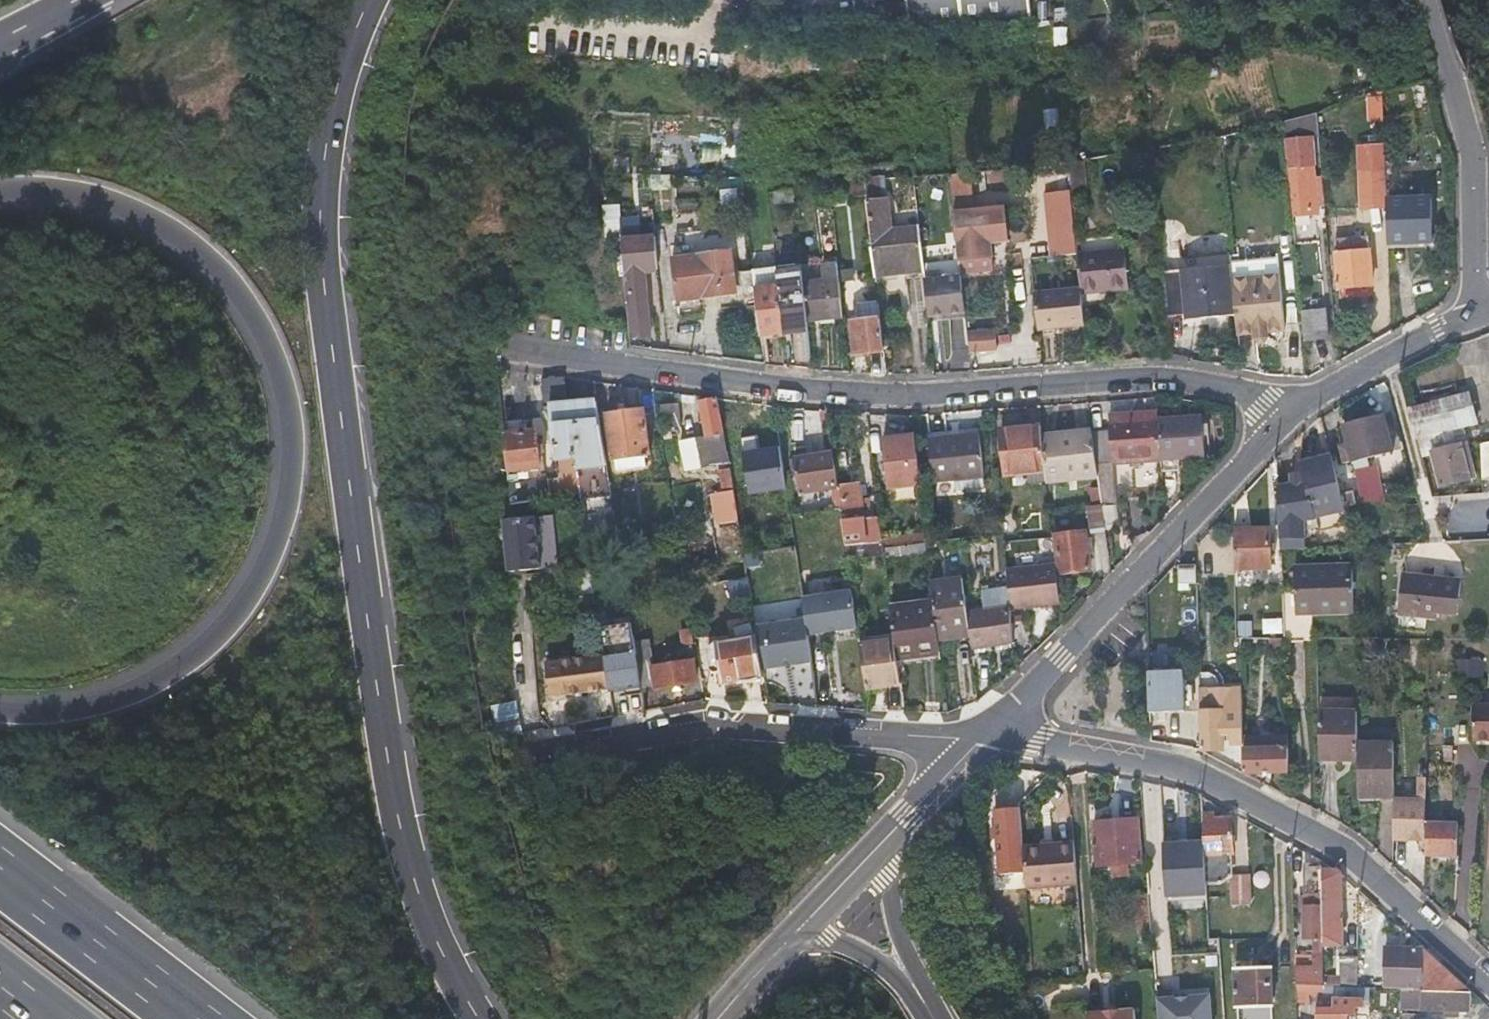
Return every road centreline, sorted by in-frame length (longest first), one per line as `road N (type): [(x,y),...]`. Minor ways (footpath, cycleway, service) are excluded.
road 1 (motorway): [(483,1018),(436,940),(405,843),(382,737),(321,280),(329,127),(371,0)]
road 2 (motorway): [(0,206),(59,203),(183,243),(231,289),(272,359),(286,408),(289,465),(281,522),(253,580),(214,633),(160,674),(99,701),(0,706)]
road 3 (residential): [(509,353),(911,396),(1186,380),(1292,415)]
road 4 (residential): [(987,733),(1185,772),(1343,854),(1488,989)]
road 5 (residential): [(535,753),(705,718),(987,733)]
road 6 (residential): [(987,733),(1292,415)]
road 7 (residential): [(1478,316),(1474,159),(1429,0)]
road 8 (motorway): [(195,1018),(0,869)]
road 9 (residential): [(1292,415),(1387,355),(1478,316)]
road 10 (motorway): [(924,1003),(894,930),(887,839)]
road 11 (motorway): [(924,1003),(838,943),(798,930)]
road 12 (residential): [(887,839),(987,733)]
road 13 (residential): [(798,930),(887,839)]
road 14 (residential): [(712,1018),(798,930)]

